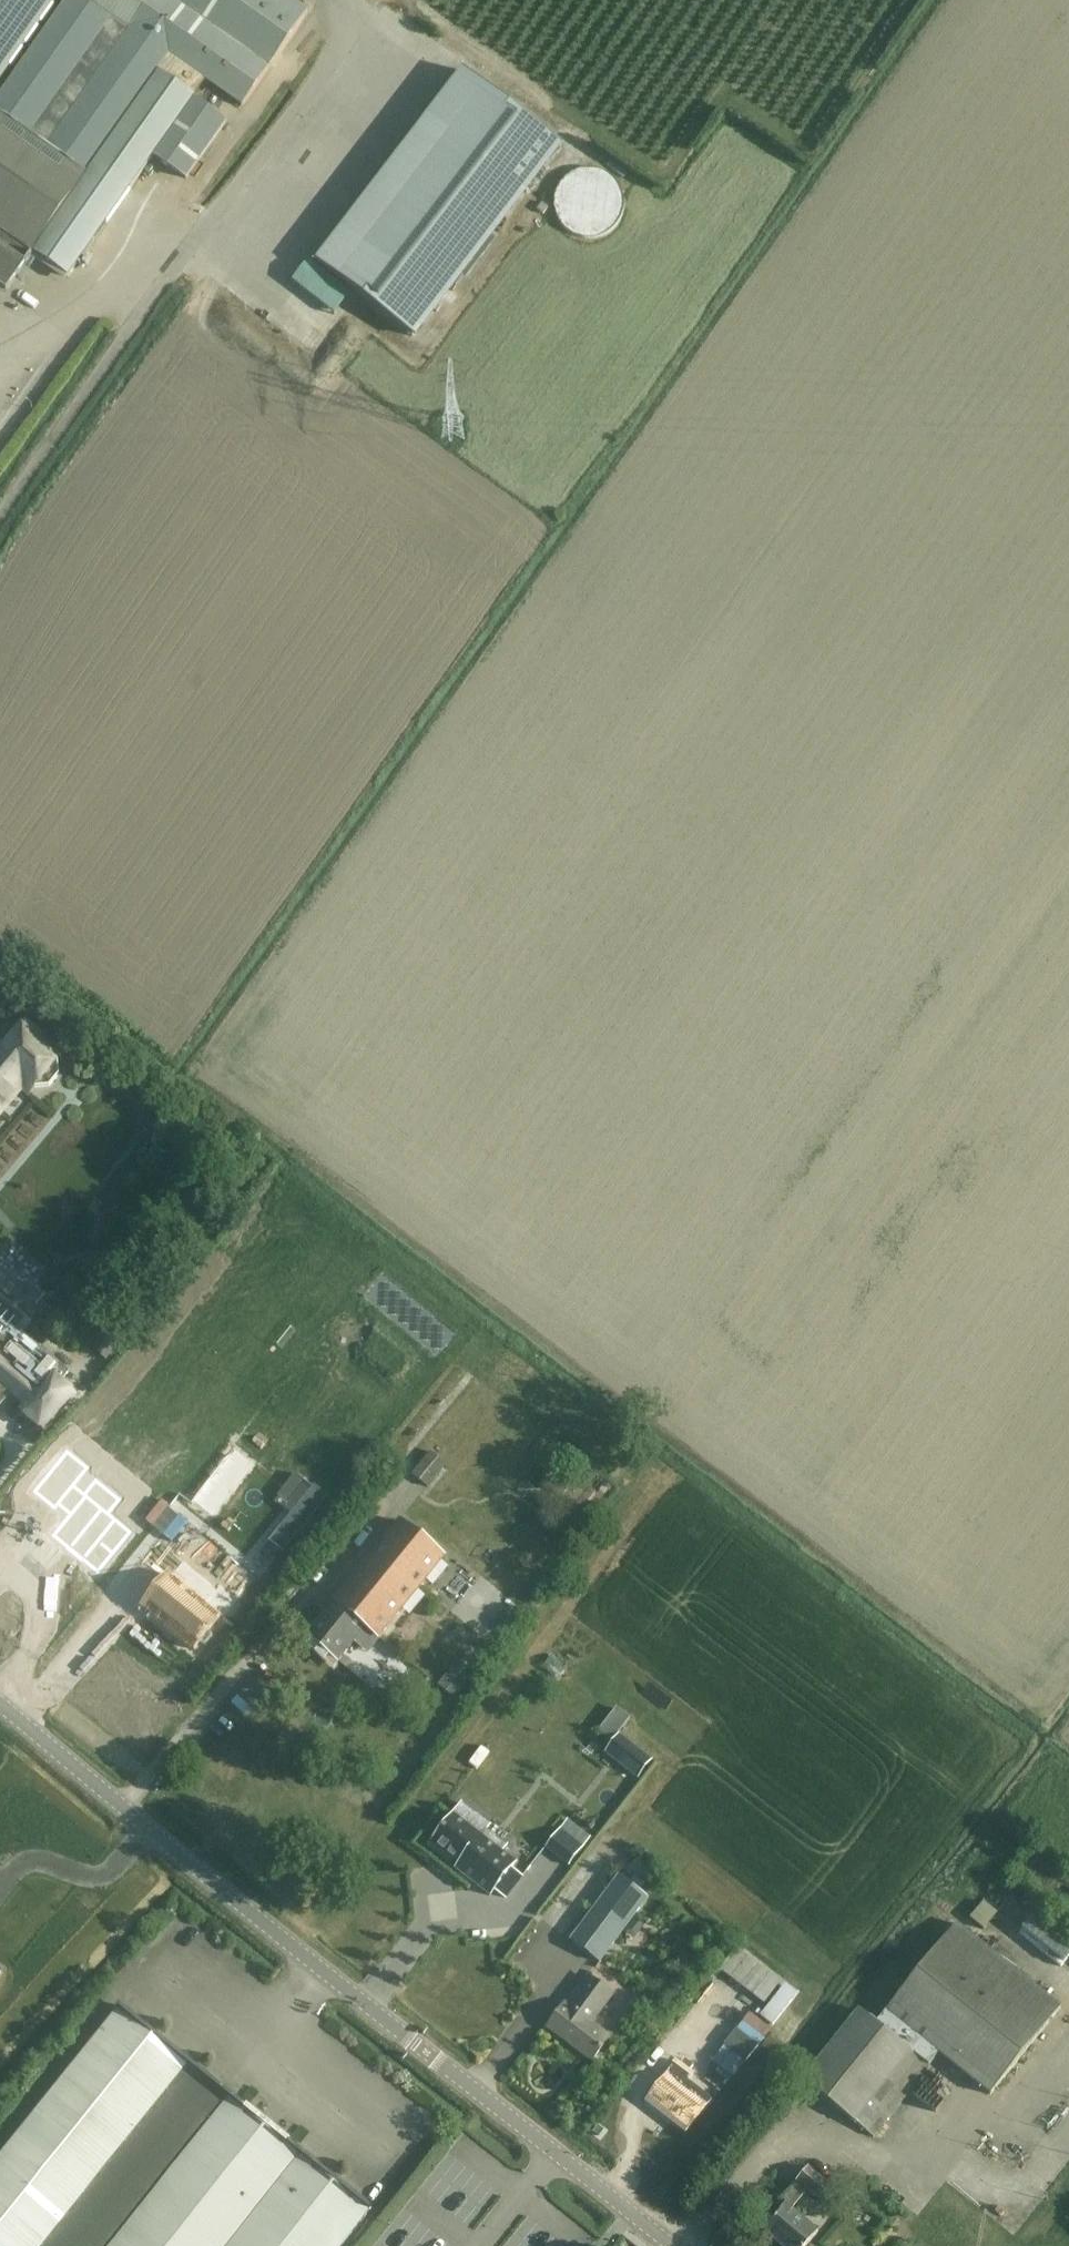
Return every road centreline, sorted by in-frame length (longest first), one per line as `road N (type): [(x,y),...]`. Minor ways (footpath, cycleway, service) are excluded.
road 1 (tertiary): [(0,1704),(671,2245)]
road 2 (unclassified): [(0,520),(335,55),(347,26),(342,0)]

